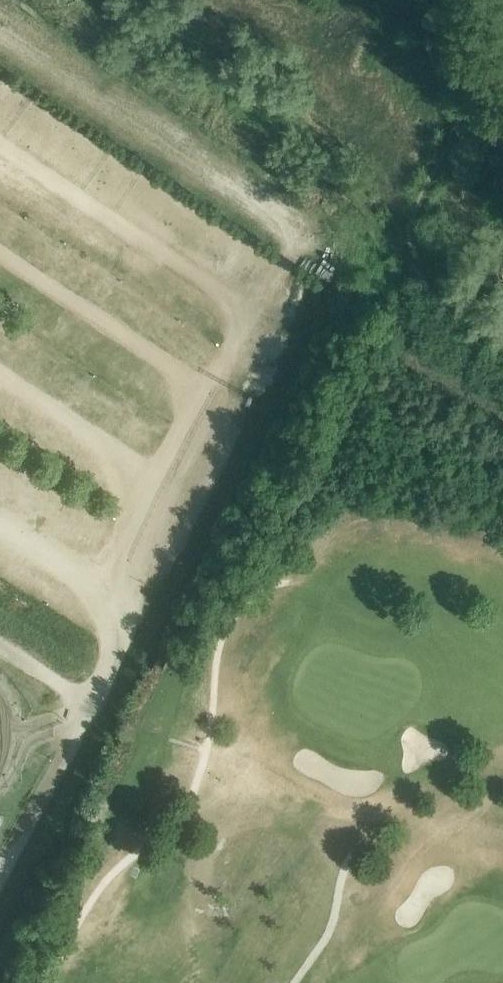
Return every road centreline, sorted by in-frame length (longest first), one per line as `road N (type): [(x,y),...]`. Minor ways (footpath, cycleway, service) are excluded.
road 1 (track): [(502,336),(404,245),(402,217),(447,131),(420,0)]

